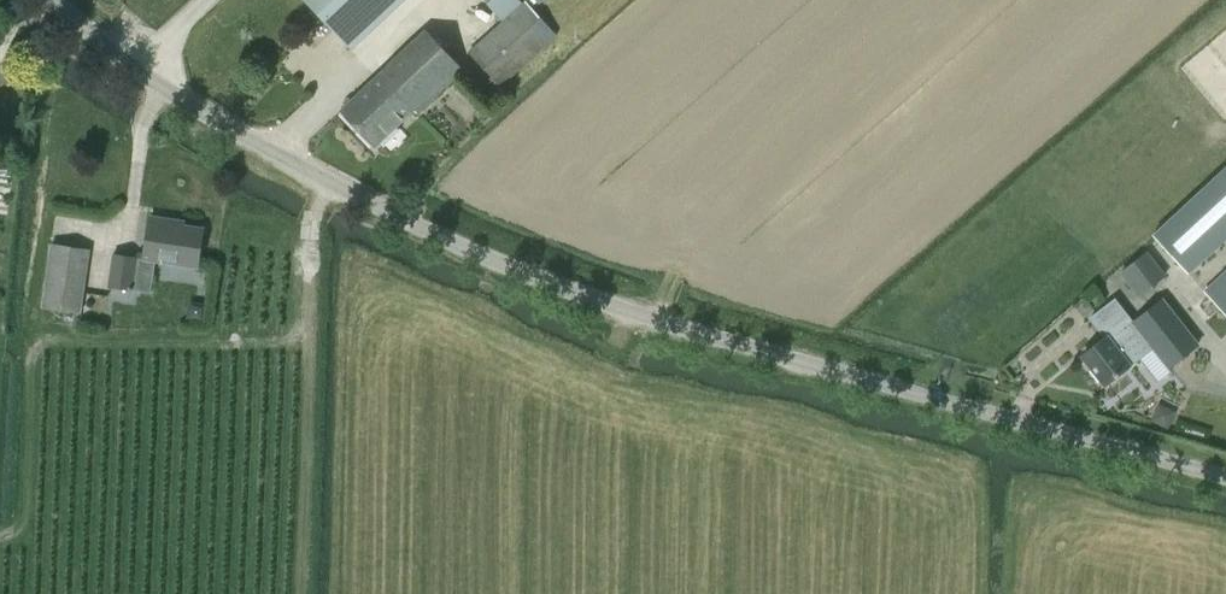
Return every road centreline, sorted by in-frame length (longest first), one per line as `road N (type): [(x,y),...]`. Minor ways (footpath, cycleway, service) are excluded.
road 1 (unclassified): [(1225,476),(643,316),(444,239),(175,95),(59,0)]

